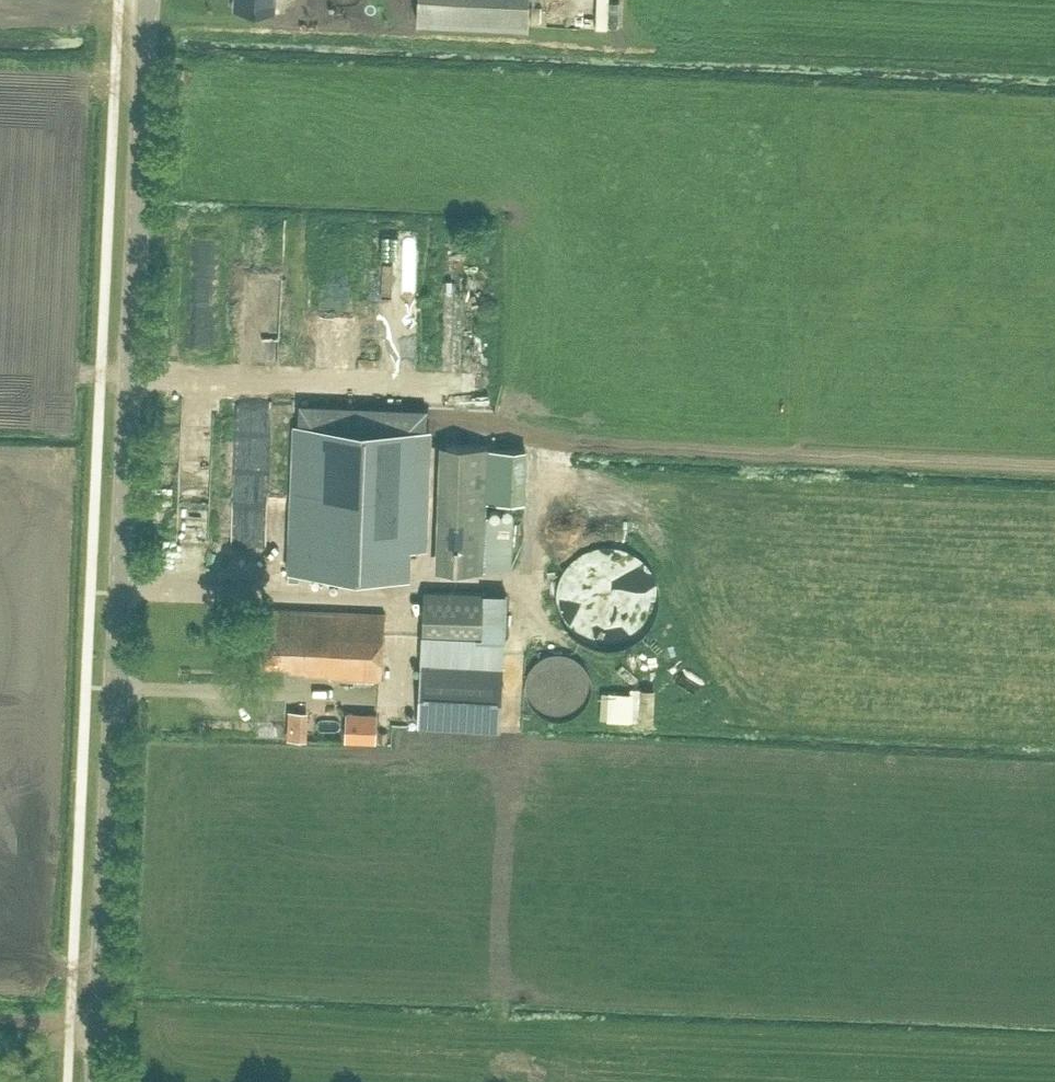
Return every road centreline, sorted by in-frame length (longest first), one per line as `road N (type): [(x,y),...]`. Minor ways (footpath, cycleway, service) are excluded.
road 1 (tertiary): [(97,1081),(147,0)]

